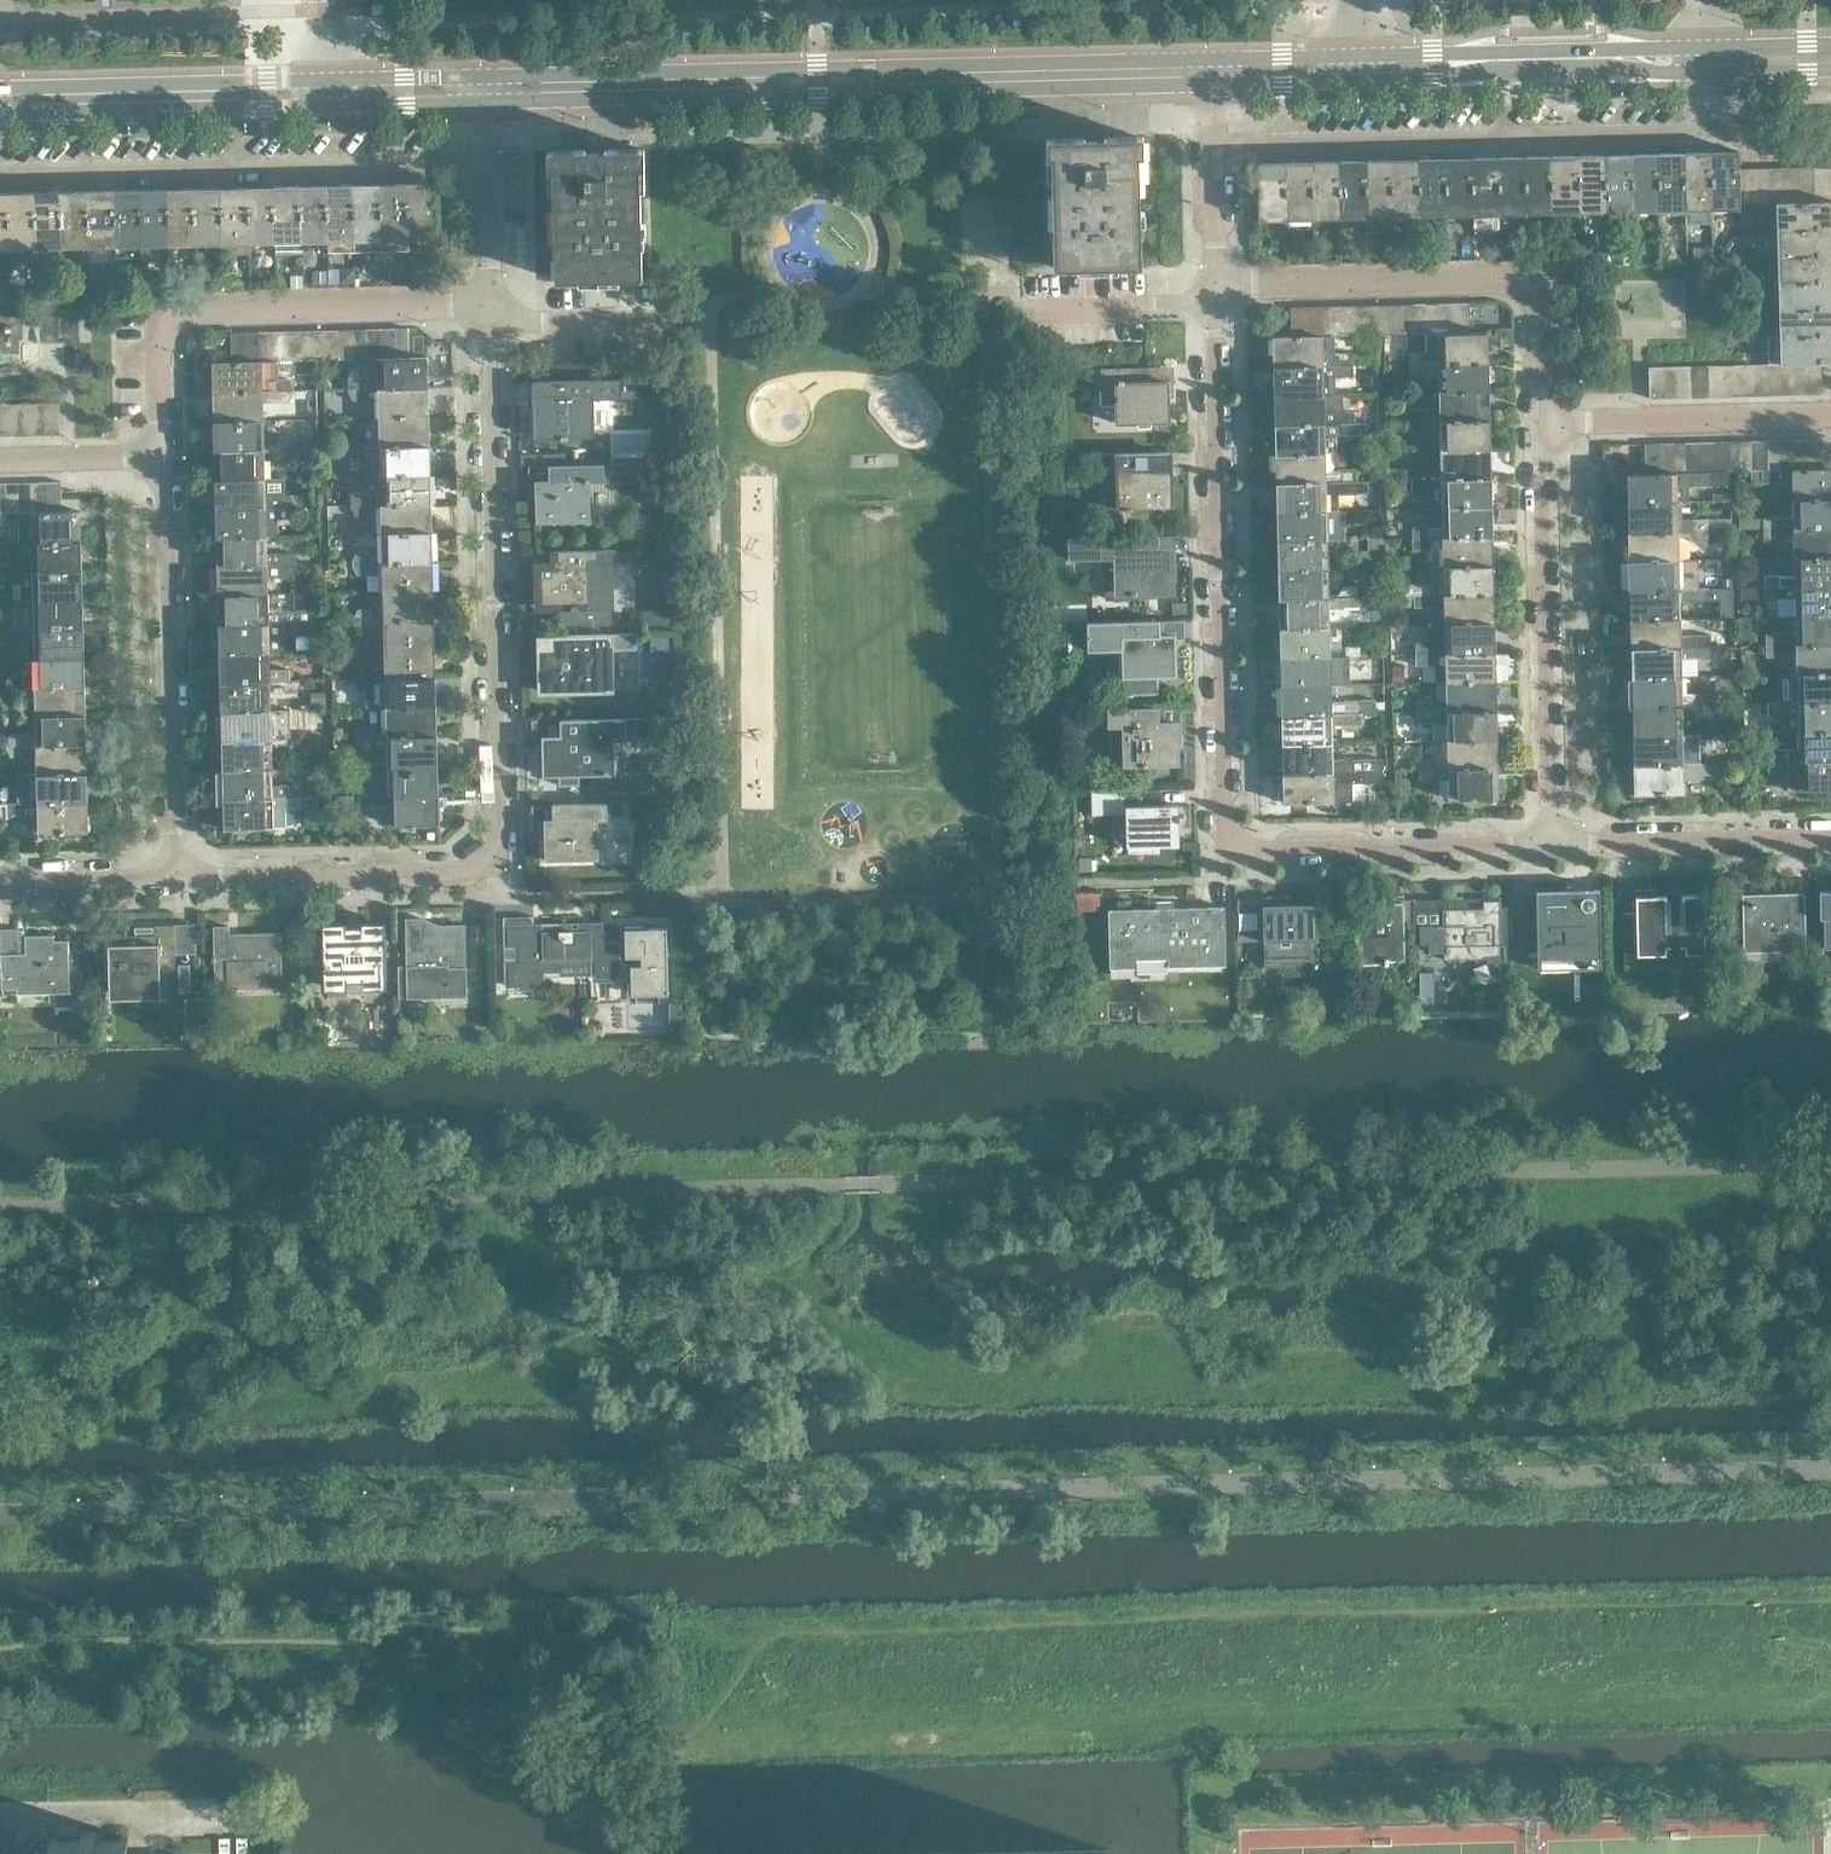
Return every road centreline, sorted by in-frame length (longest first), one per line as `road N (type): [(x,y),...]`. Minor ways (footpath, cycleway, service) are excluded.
road 1 (residential): [(175,874),(486,866),(500,831),(491,326)]
road 2 (tertiary): [(488,102),(1214,85)]
road 3 (tertiary): [(1213,61),(488,78)]
road 4 (residential): [(1243,851),(1222,823),(1213,296)]
road 5 (residential): [(1216,146),(1701,136),(1712,120),(1714,72)]
road 6 (residential): [(489,163),(0,172)]
road 7 (residential): [(166,457),(160,310),(491,304)]
road 8 (residential): [(1549,420),(1543,280),(1509,273),(1256,285),(1213,296)]
road 9 (residential): [(1554,843),(1549,420)]
road 10 (residential): [(175,874),(166,457)]
road 11 (tertiary): [(1356,81),(1491,69),(1714,72)]
road 12 (tertiary): [(1713,48),(1357,58)]
road 13 (tertiary): [(0,115),(334,106)]
road 14 (tertiary): [(333,80),(0,90)]
road 15 (residential): [(1243,851),(1554,843)]
road 16 (residential): [(1549,420),(1830,415)]
road 17 (residential): [(1554,843),(1830,838)]
road 18 (residential): [(1213,296),(1034,306)]
road 19 (residential): [(0,877),(175,874)]
road 20 (residential): [(0,461),(166,457)]
road 21 (tertiary): [(488,78),(333,80)]
road 22 (tertiary): [(334,106),(488,102)]
road 23 (residential): [(1213,296),(1216,146)]
road 24 (residential): [(641,324),(491,326)]
road 25 (tertiary): [(1357,58),(1213,61)]
road 26 (tertiary): [(1214,85),(1356,81)]
road 27 (residential): [(491,304),(489,163)]

